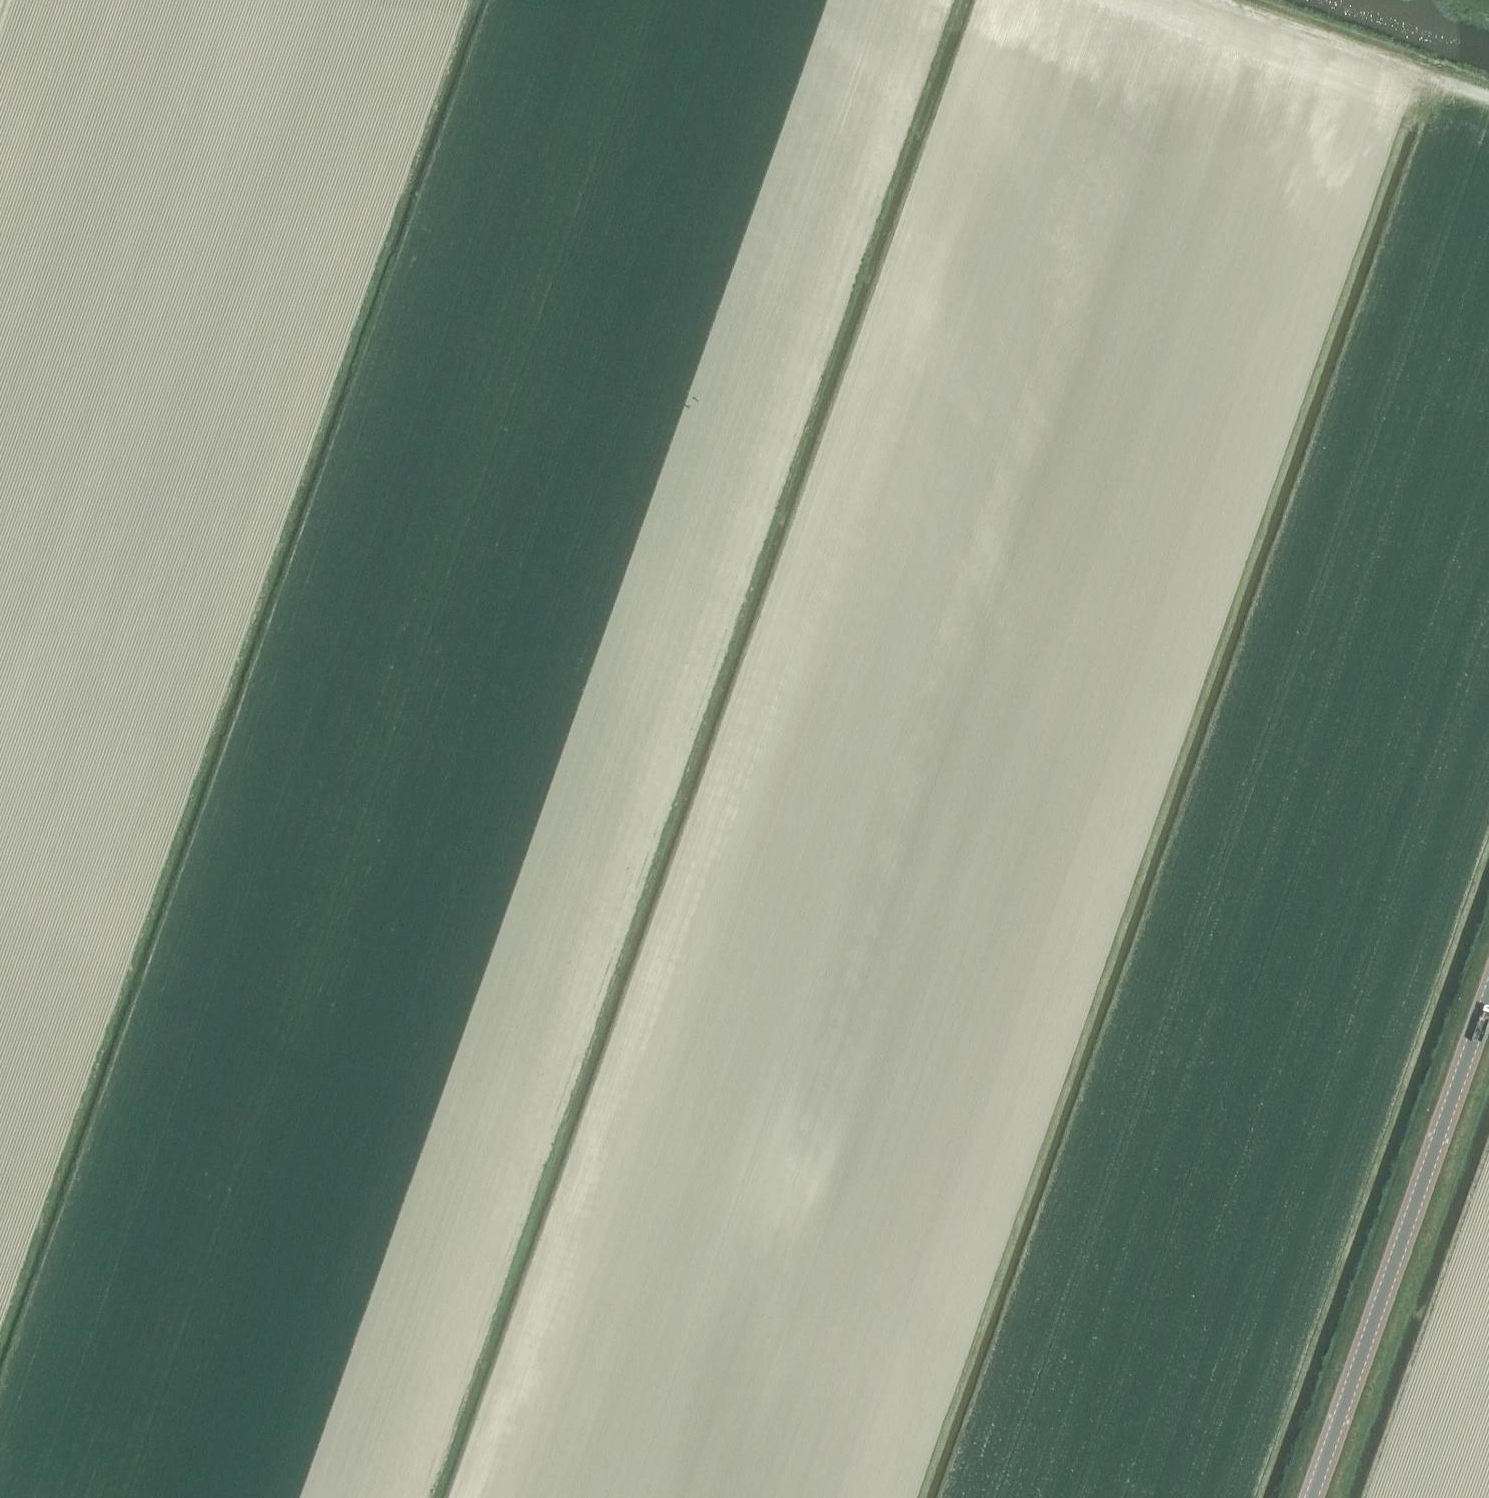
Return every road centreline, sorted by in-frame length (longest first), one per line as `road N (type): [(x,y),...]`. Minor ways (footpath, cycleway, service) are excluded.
road 1 (tertiary): [(1312,1497),(1488,998)]

